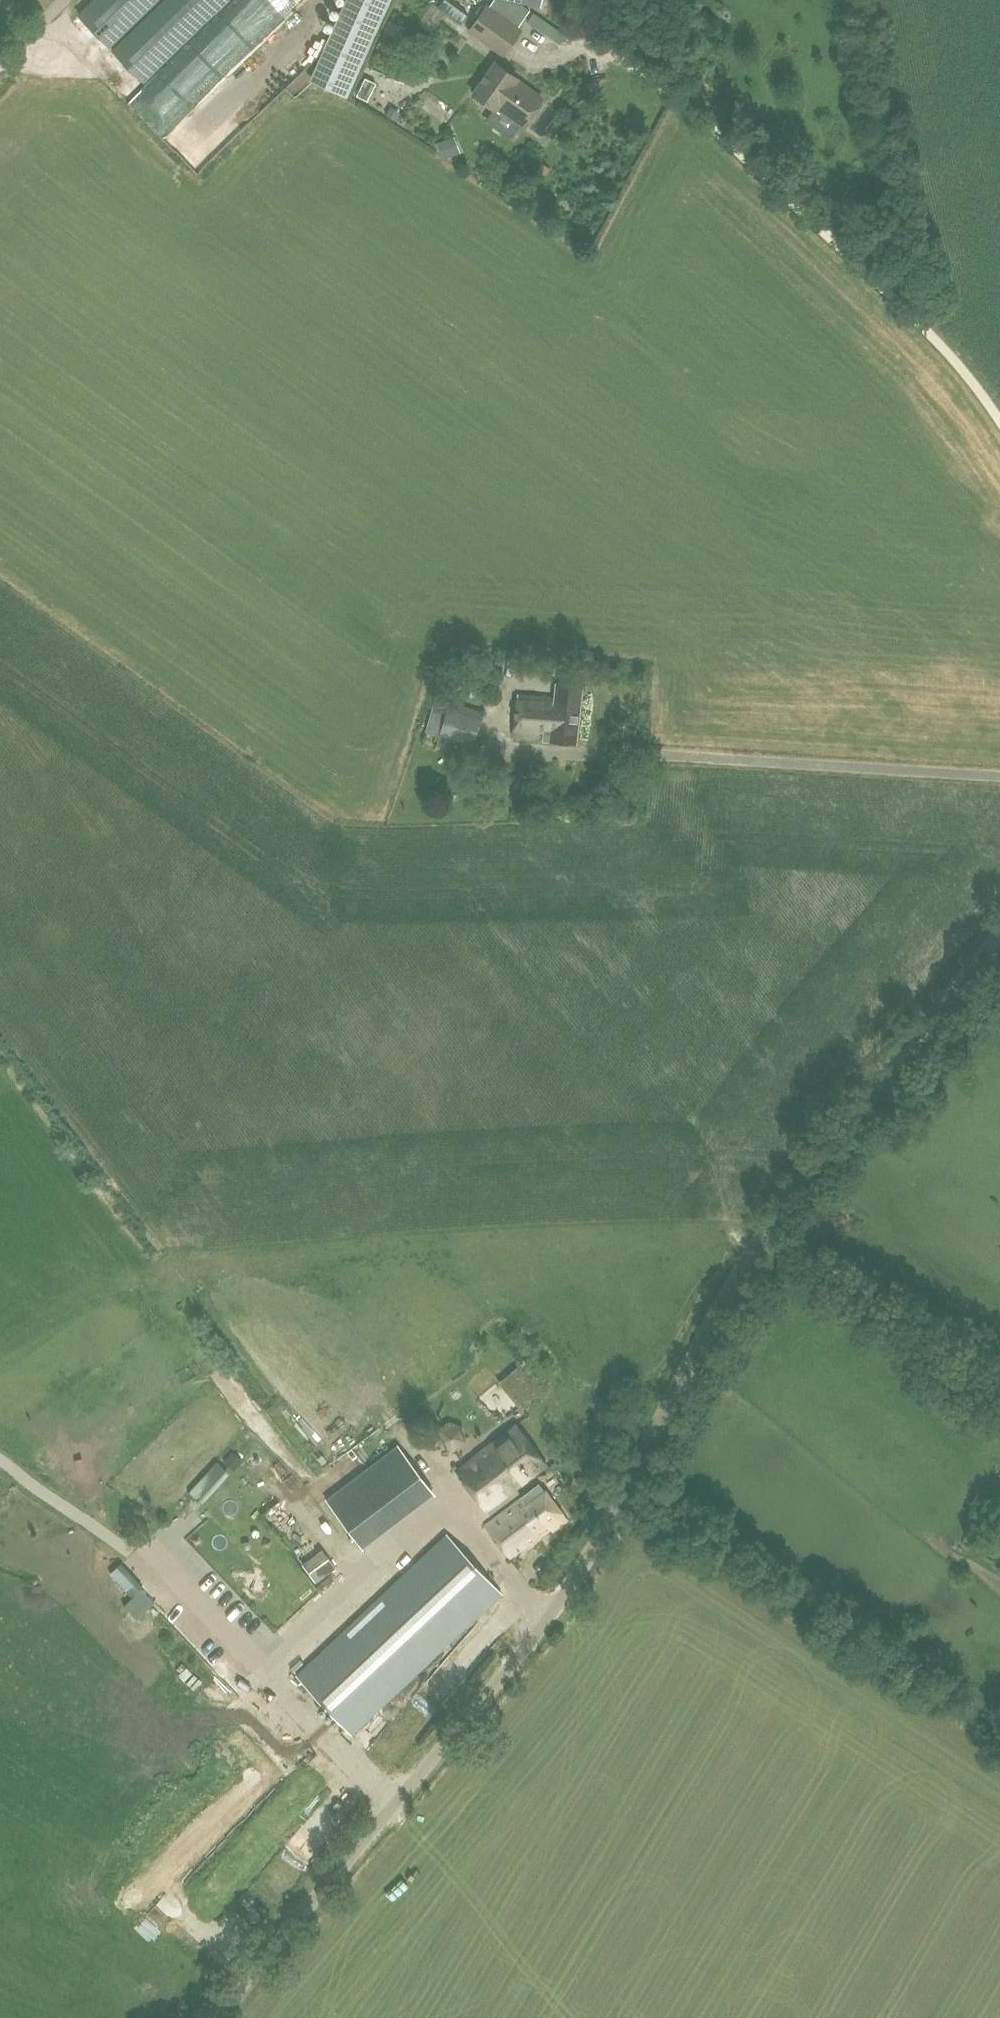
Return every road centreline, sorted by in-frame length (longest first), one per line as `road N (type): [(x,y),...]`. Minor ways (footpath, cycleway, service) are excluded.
road 1 (unclassified): [(213,2017),(568,1587),(758,1233),(890,1049),(999,931)]
road 2 (track): [(585,0),(584,28),(683,96),(911,311),(999,420)]

